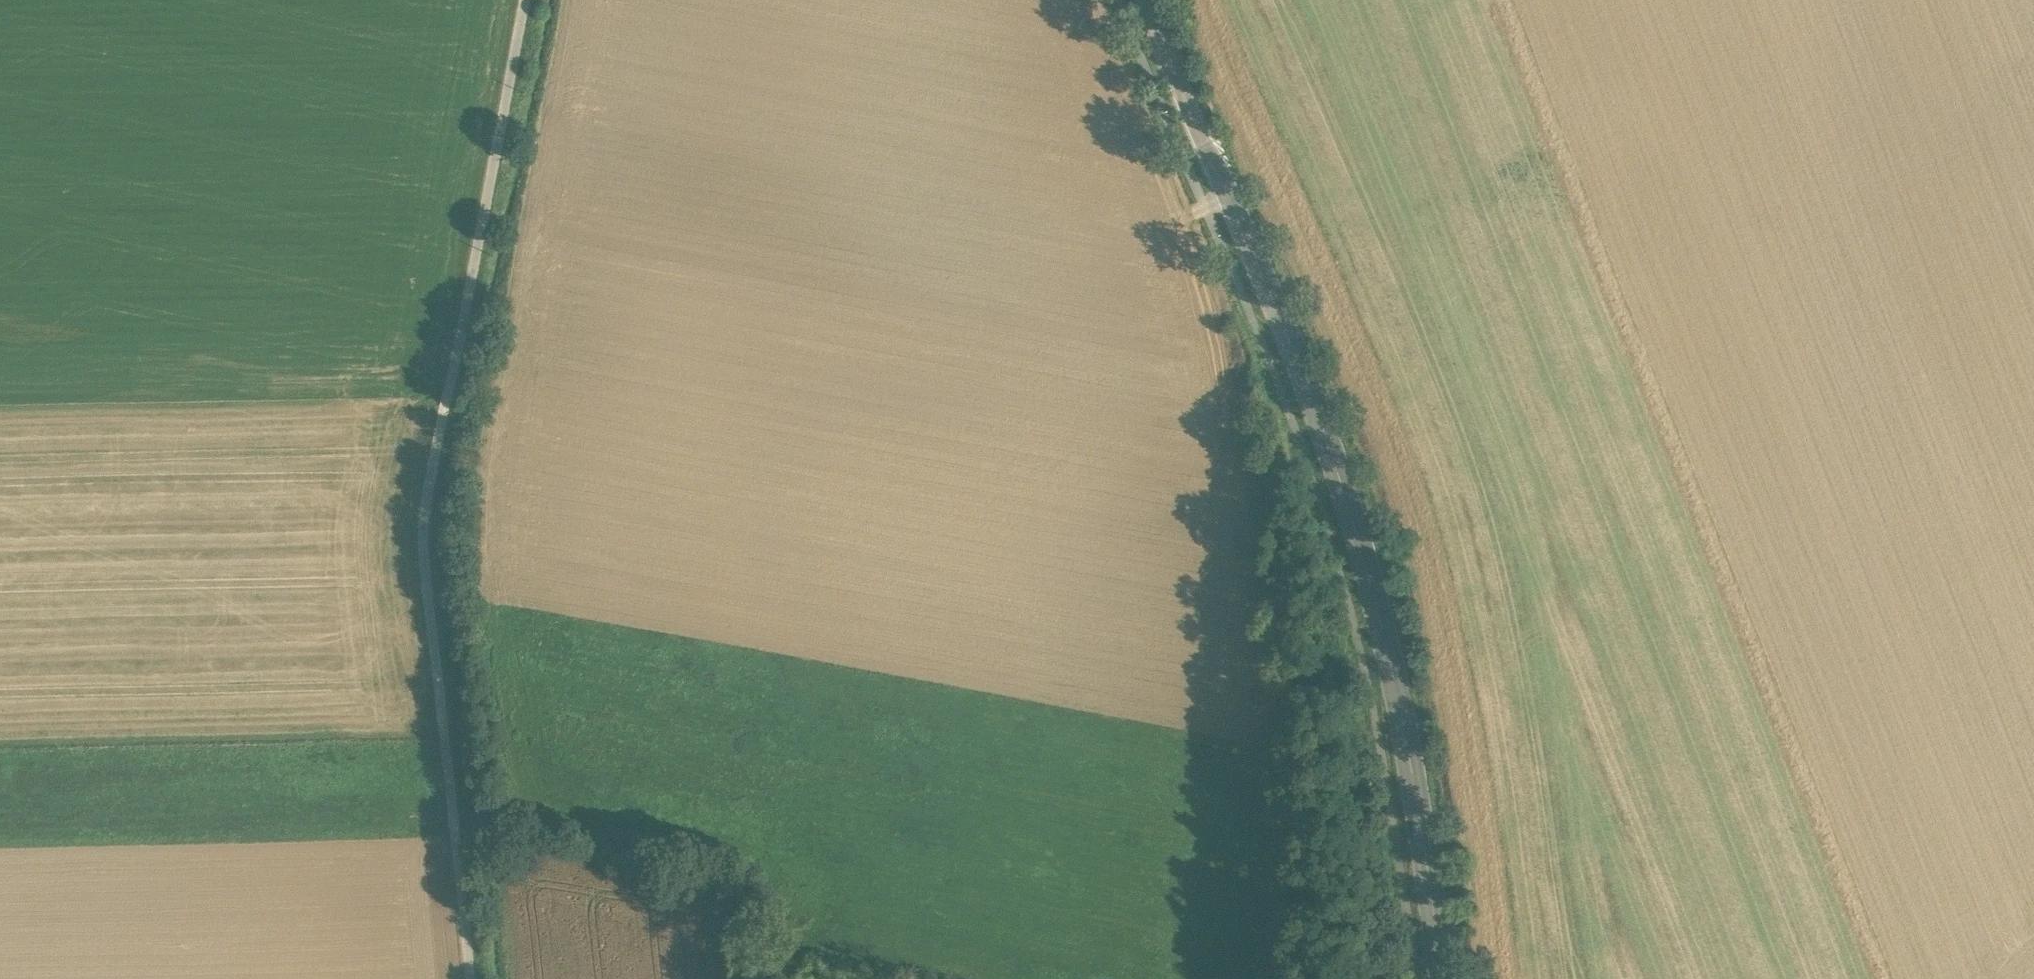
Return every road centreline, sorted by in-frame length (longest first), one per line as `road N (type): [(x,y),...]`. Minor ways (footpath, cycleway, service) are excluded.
road 1 (tertiary): [(1444,978),(1404,726),(1337,468),(1150,0)]
road 2 (track): [(523,0),(422,531),(472,978)]

